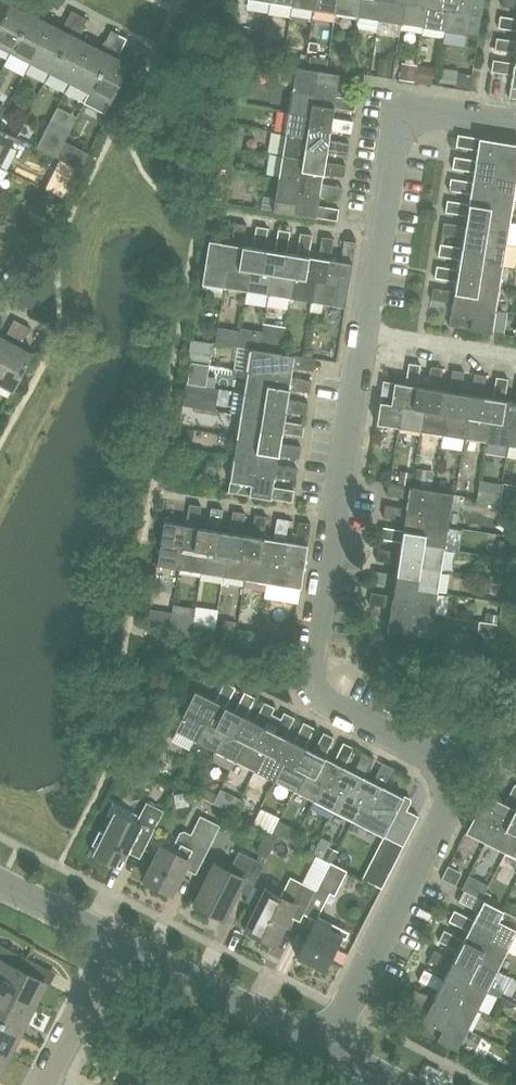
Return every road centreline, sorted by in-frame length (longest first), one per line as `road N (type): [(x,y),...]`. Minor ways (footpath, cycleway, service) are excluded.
road 1 (residential): [(329,1046),(446,808),(449,784),(436,762),(329,707),(312,671),(365,331)]
road 2 (residential): [(365,331),(395,134),(405,116),(421,110),(515,124)]
road 3 (tertiary): [(329,1046),(117,941)]
road 4 (residential): [(44,1084),(117,941)]
road 5 (residential): [(515,355),(365,331)]
road 6 (tertiary): [(117,941),(0,881)]

